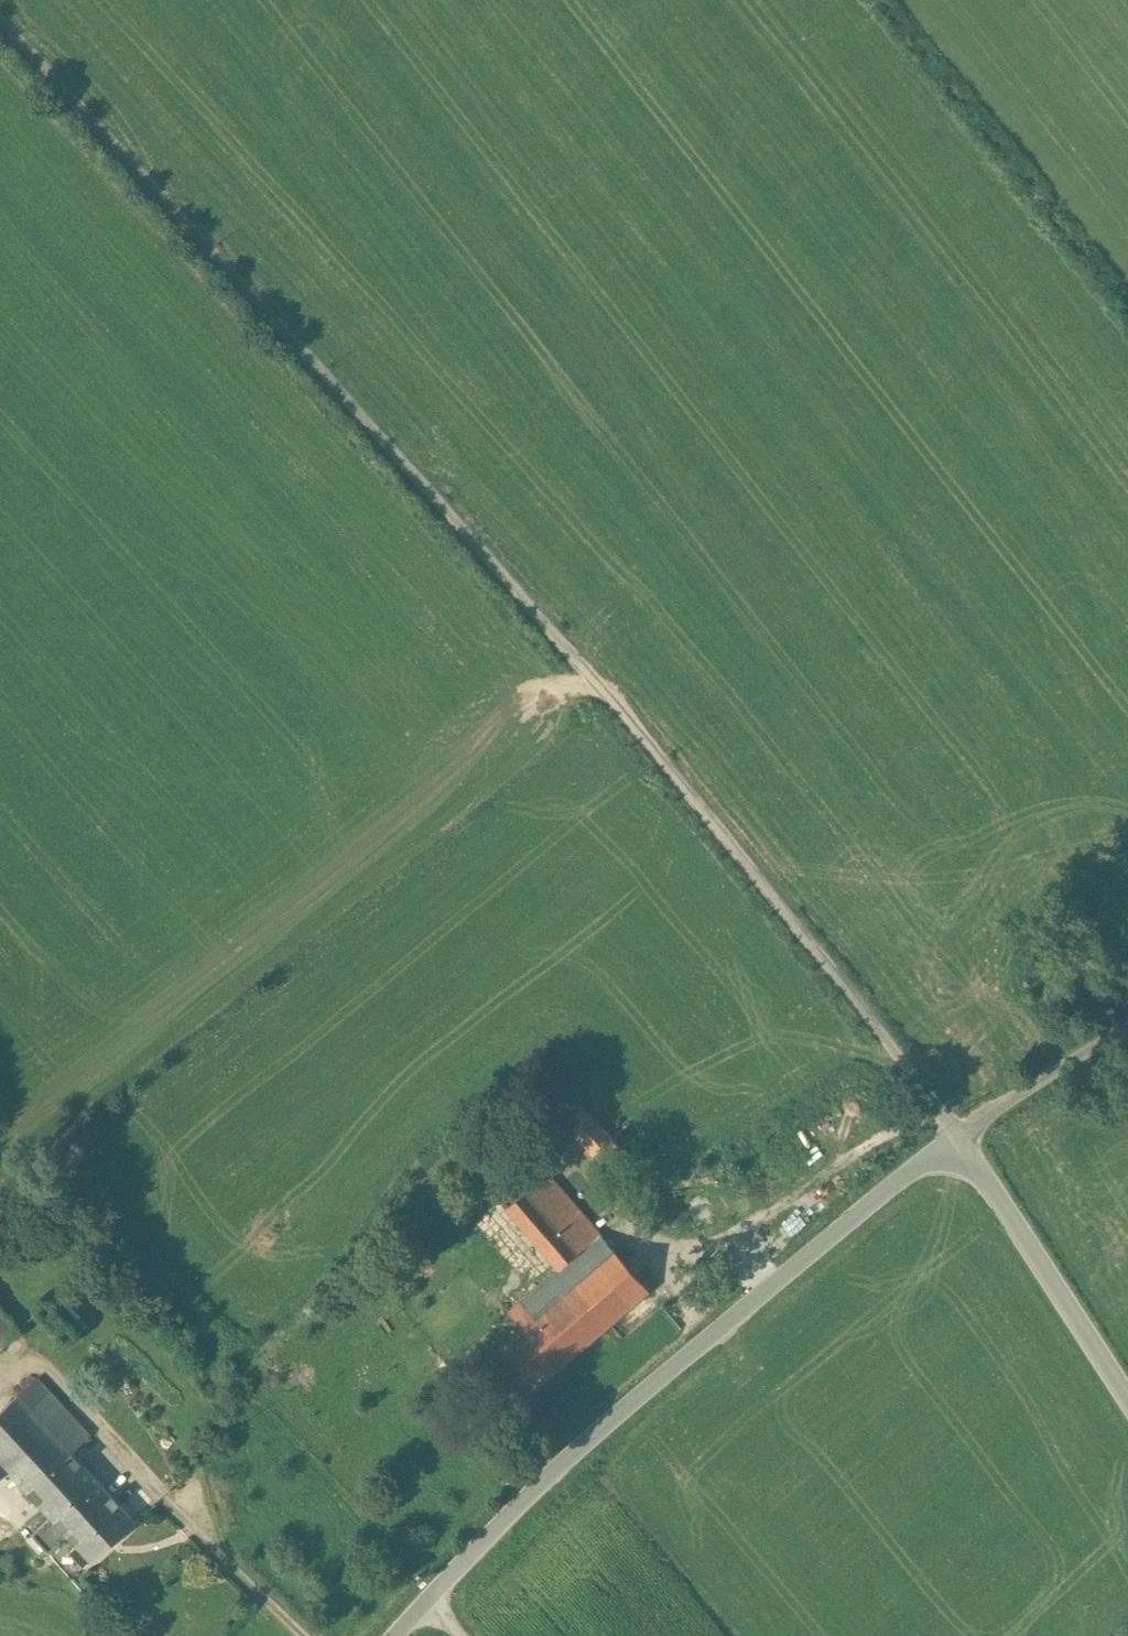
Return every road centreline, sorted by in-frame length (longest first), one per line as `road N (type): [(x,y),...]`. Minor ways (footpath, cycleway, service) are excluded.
road 1 (residential): [(0,25),(528,604),(950,1124),(959,1155)]
road 2 (tertiary): [(396,1635),(611,1421),(884,1191),(959,1155)]
road 3 (tertiary): [(959,1155),(982,1174),(1127,1395)]
road 4 (track): [(1127,1026),(987,1117),(959,1155)]

